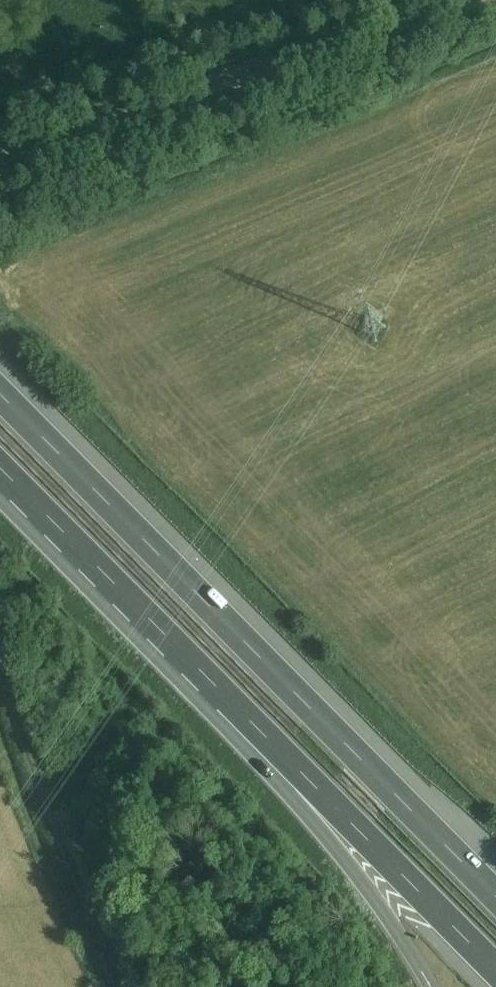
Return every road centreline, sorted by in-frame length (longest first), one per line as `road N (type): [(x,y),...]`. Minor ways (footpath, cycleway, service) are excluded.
road 1 (motorway): [(495,887),(0,377)]
road 2 (unclassified): [(0,163),(468,0)]
road 3 (motorway): [(0,470),(313,786)]
road 4 (track): [(0,674),(92,916),(128,986)]
road 5 (motorway): [(313,786),(495,971)]
road 6 (motorway): [(313,786),(429,986)]

